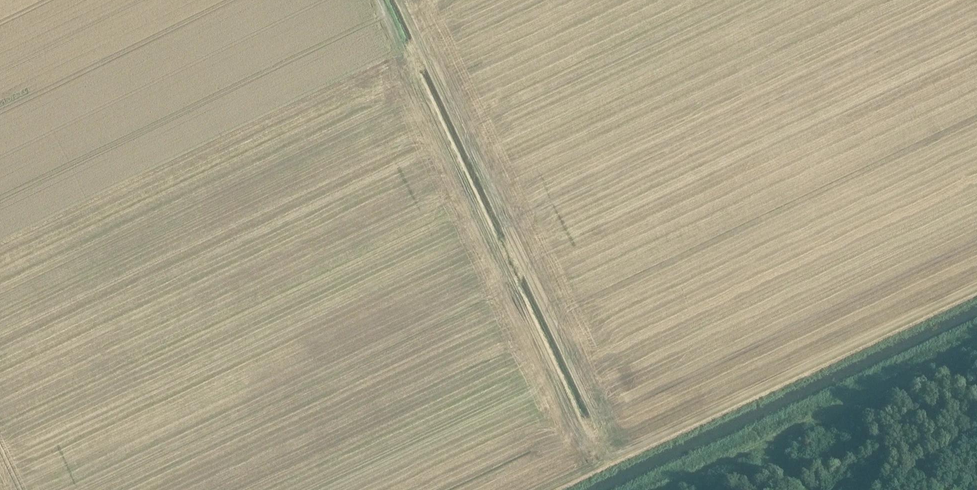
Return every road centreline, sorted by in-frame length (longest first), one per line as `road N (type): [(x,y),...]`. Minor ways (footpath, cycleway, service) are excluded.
road 1 (track): [(660,489),(976,340)]

